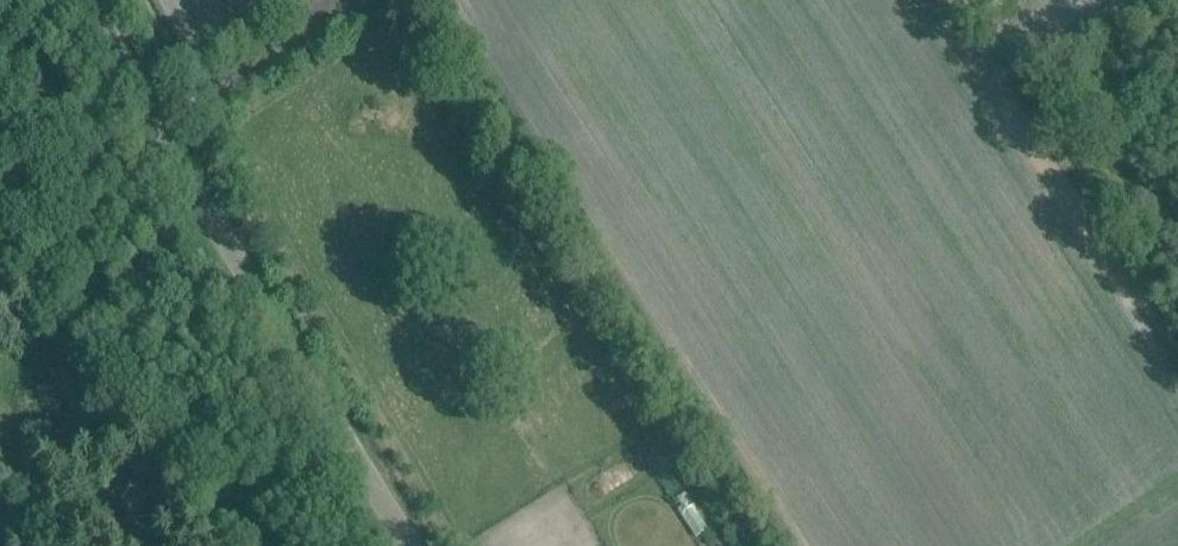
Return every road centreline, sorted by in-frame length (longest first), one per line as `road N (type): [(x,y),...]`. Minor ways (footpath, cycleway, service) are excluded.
road 1 (tertiary): [(407,545),(85,0)]

